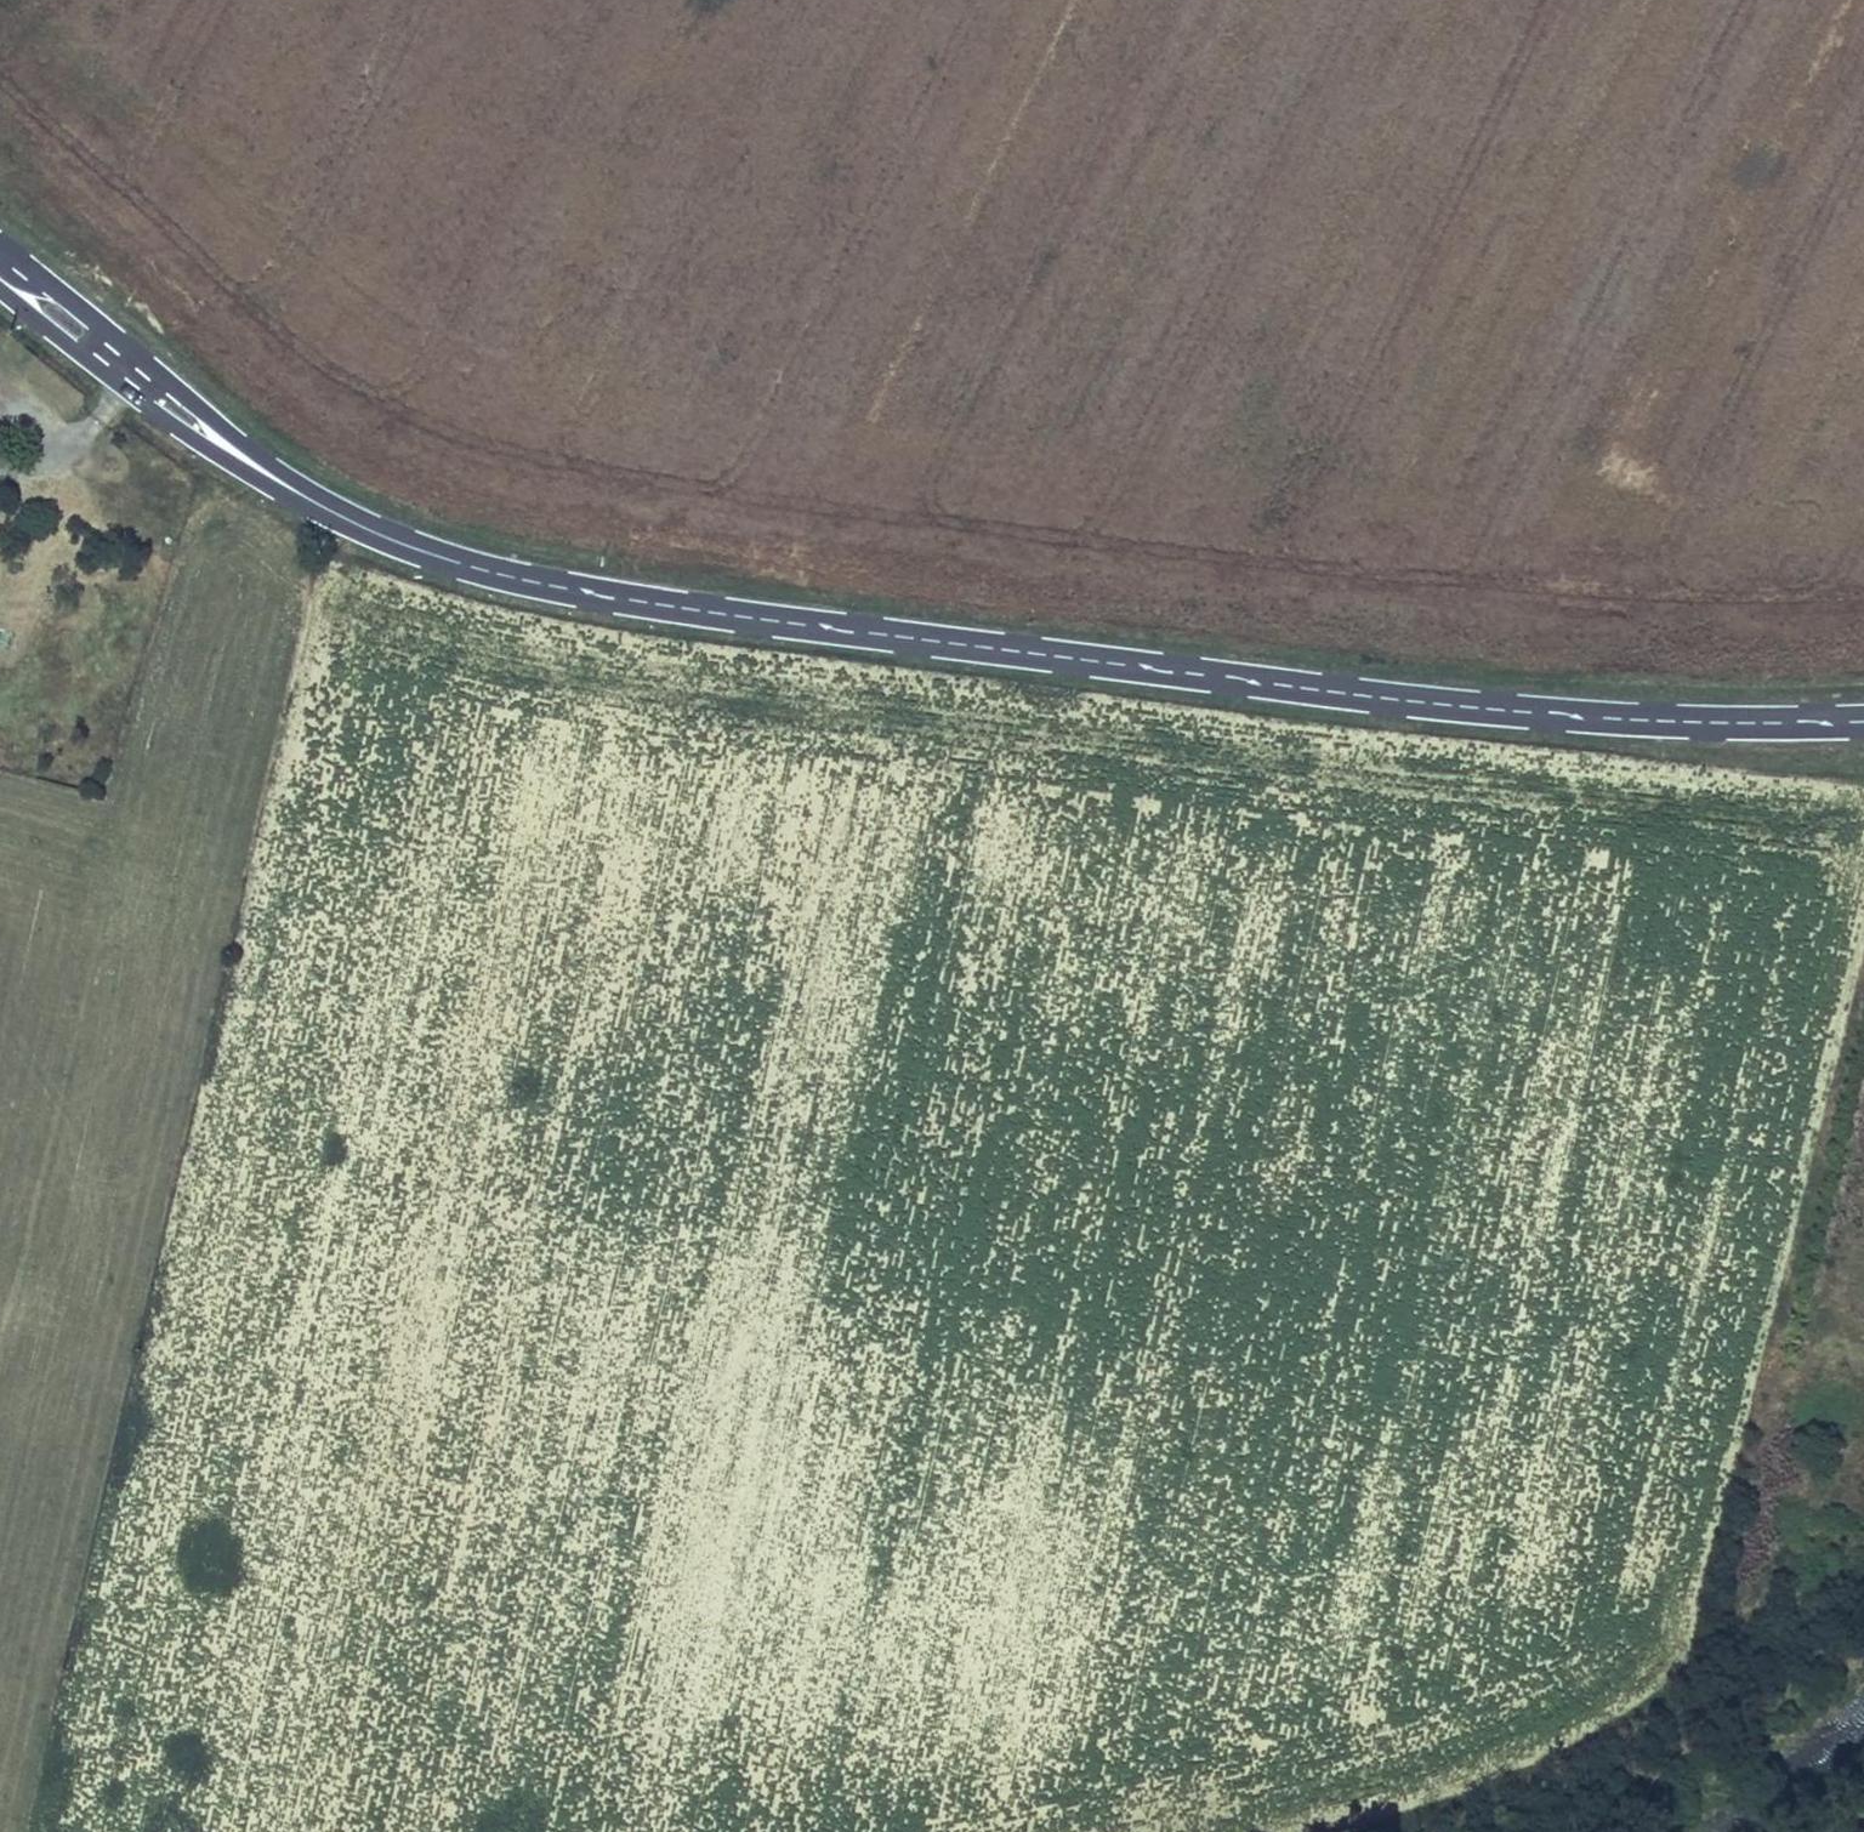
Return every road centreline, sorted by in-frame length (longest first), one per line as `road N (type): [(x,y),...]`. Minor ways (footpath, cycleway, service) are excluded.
road 1 (secondary): [(0,270),(108,358),(273,471),(447,554),(599,588),(1447,696),(1695,718),(1863,712)]

